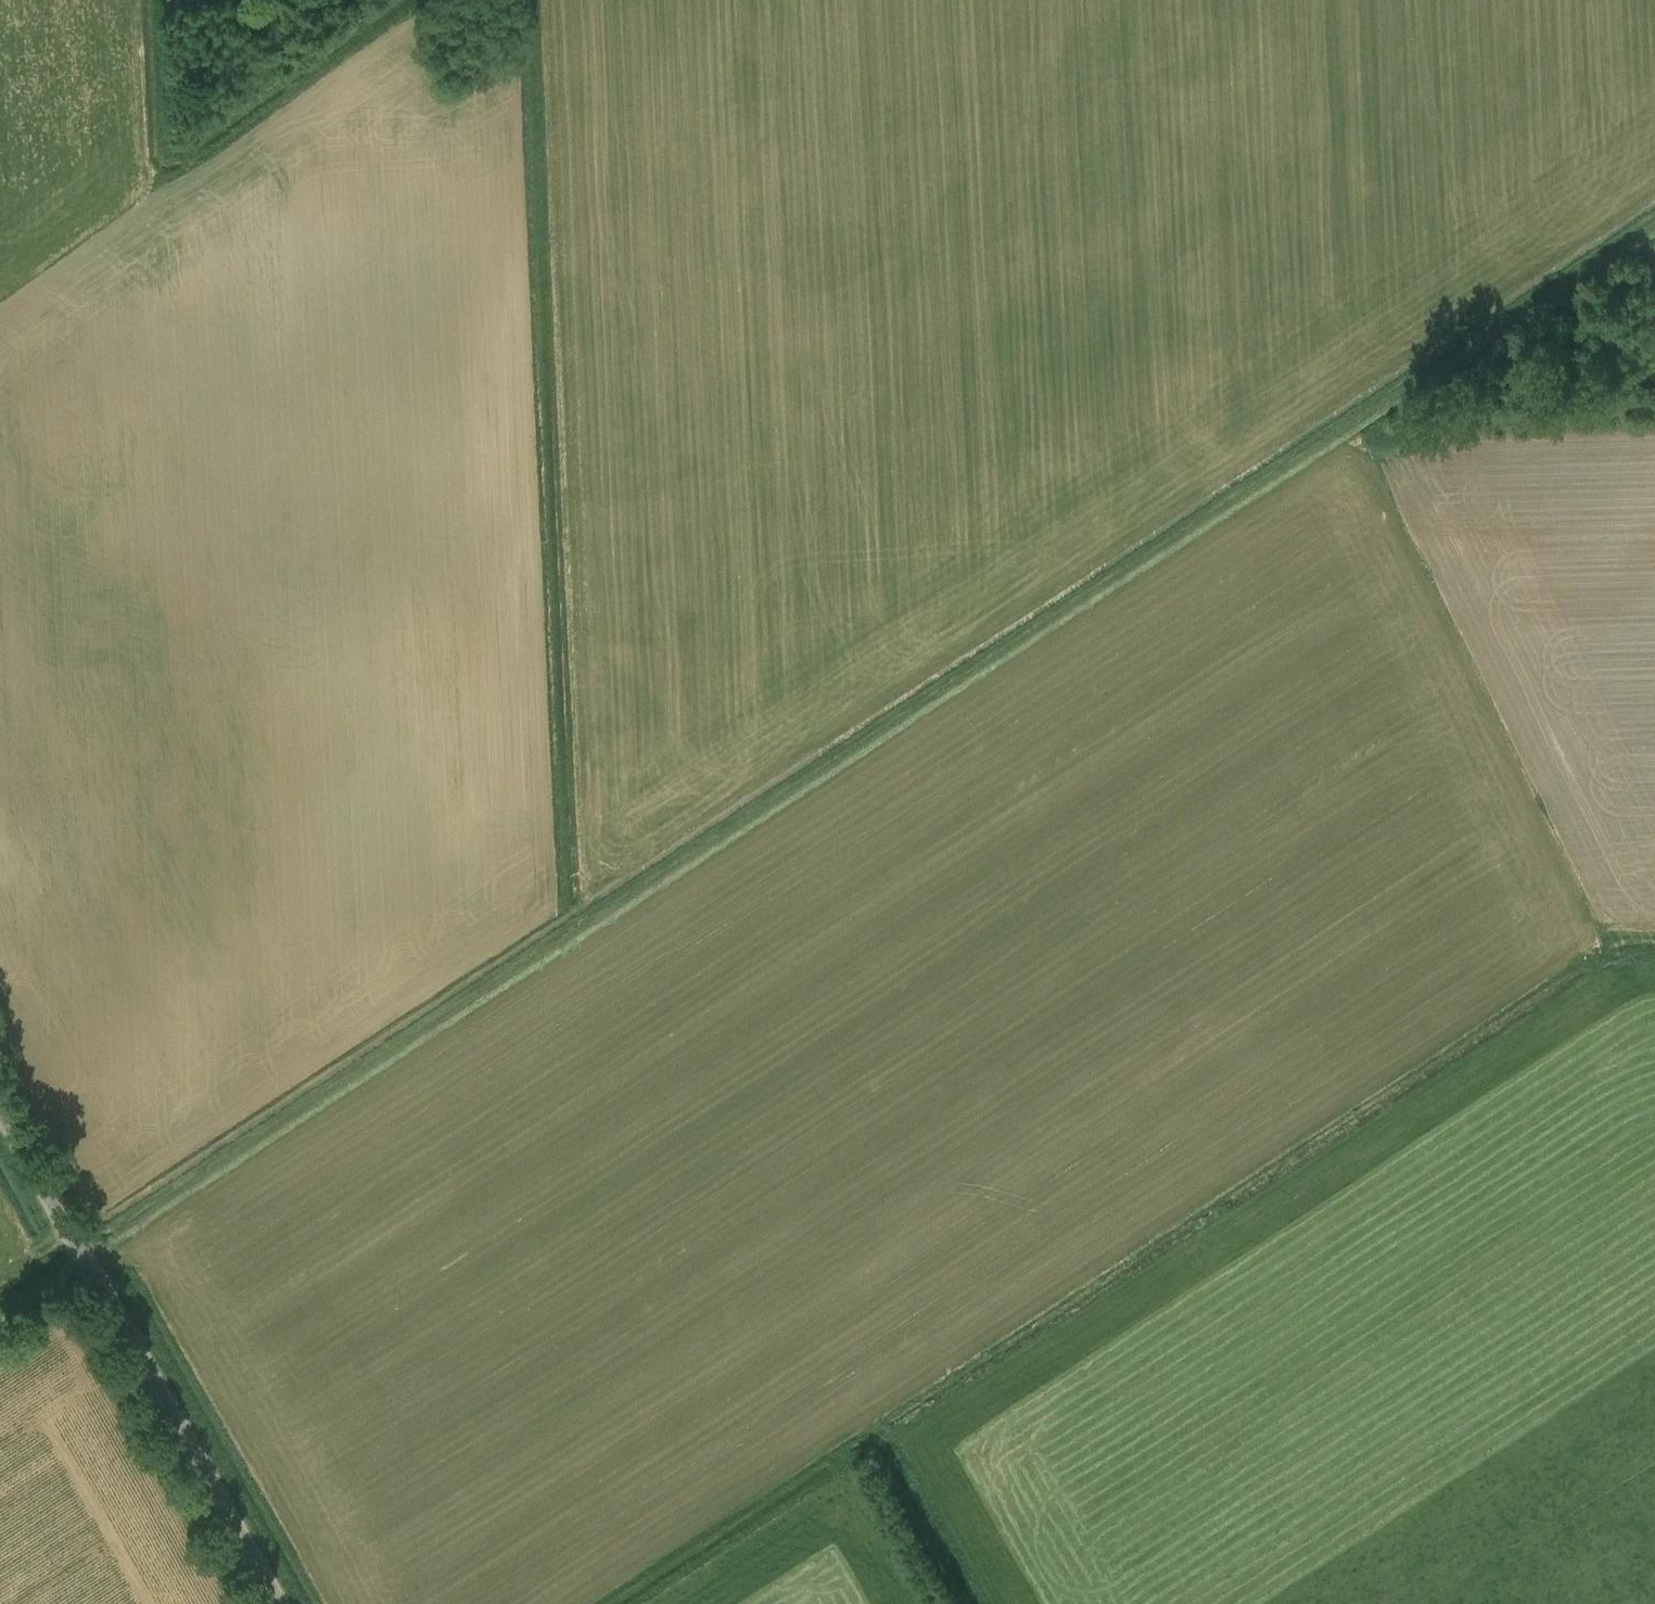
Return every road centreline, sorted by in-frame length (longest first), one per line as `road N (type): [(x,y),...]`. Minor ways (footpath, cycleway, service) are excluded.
road 1 (unclassified): [(277,1603),(0,1105)]

